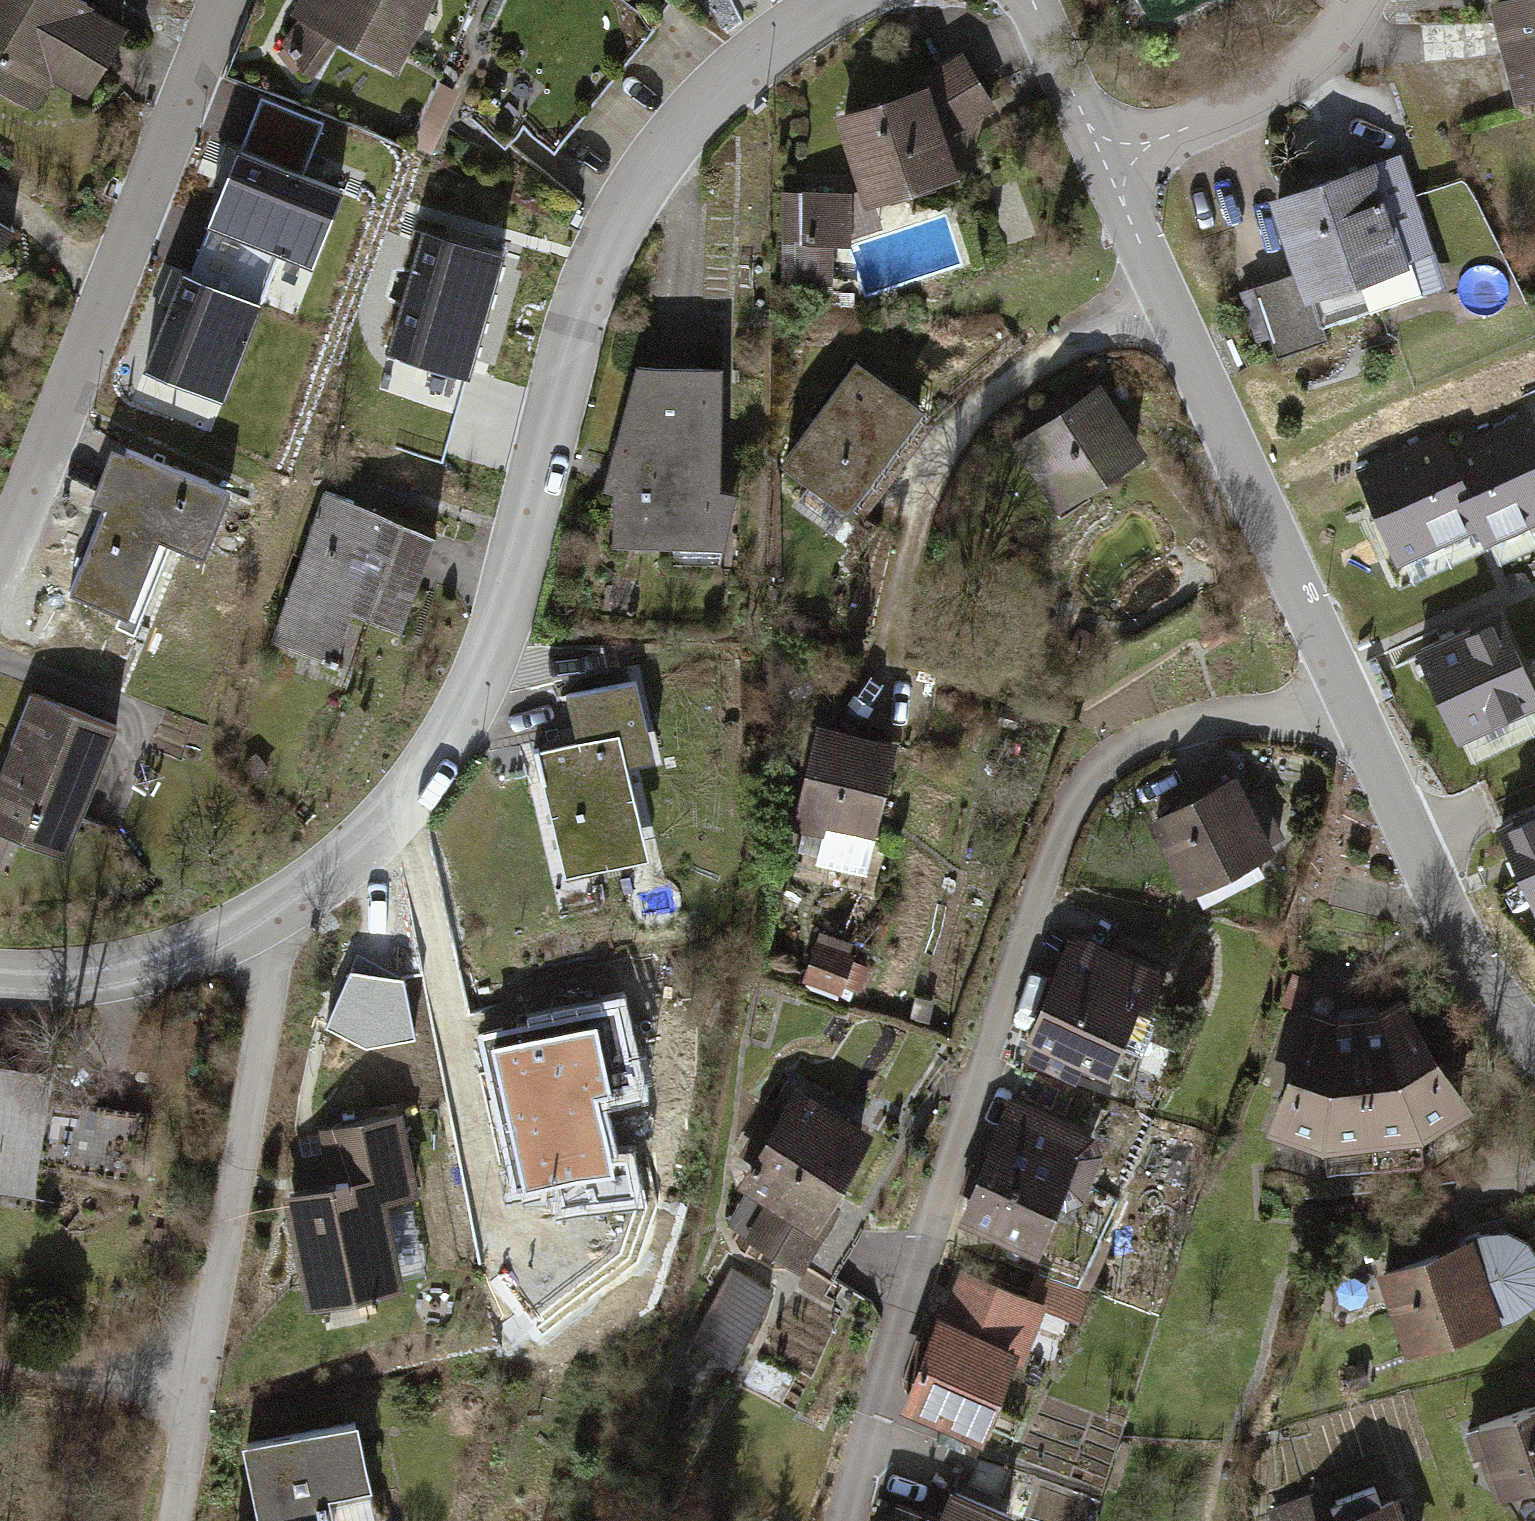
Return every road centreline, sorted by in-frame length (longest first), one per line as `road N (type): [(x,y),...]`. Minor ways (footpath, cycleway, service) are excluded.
road 1 (unclassified): [(1352,694),(1142,748),(1088,788),(1023,923),(850,1520)]
road 2 (residential): [(330,881),(427,781),(480,690),(583,306),(671,133),(794,26),(839,0)]
road 3 (residential): [(330,881),(198,1520)]
road 4 (residential): [(234,0),(0,555)]
road 5 (residential): [(1167,294),(1352,694)]
road 6 (residential): [(1352,694),(1460,940),(1534,1041)]
road 7 (residential): [(1167,294),(993,392),(941,459),(911,533)]
road 8 (residential): [(0,967),(48,973),(156,962),(256,927),(330,881)]
road 9 (residential): [(1119,181),(1330,60),(1370,0)]
road 10 (residential): [(1039,0),(1119,181)]
road 11 (residential): [(1119,181),(1167,294)]

